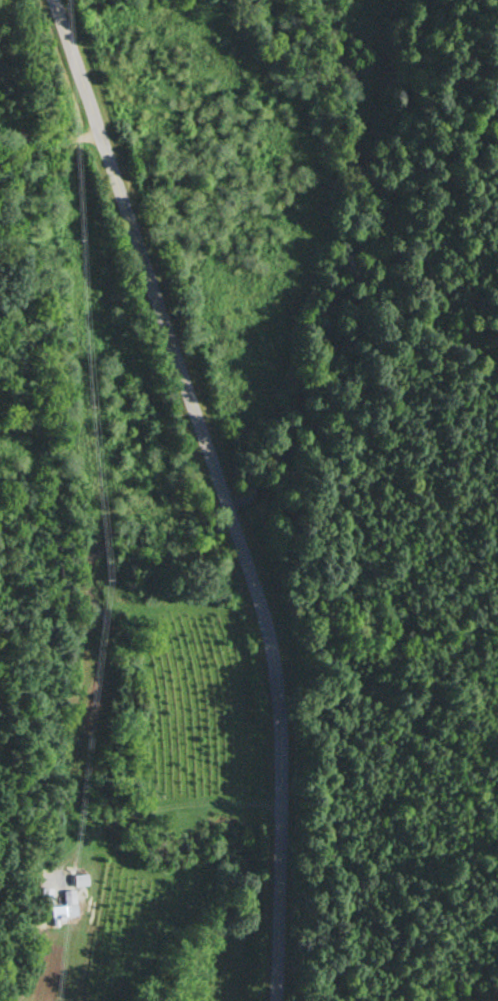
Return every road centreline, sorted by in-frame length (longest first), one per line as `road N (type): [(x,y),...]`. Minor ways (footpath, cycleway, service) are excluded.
road 1 (tertiary): [(264,1000),(270,747),(258,619),(52,0)]

